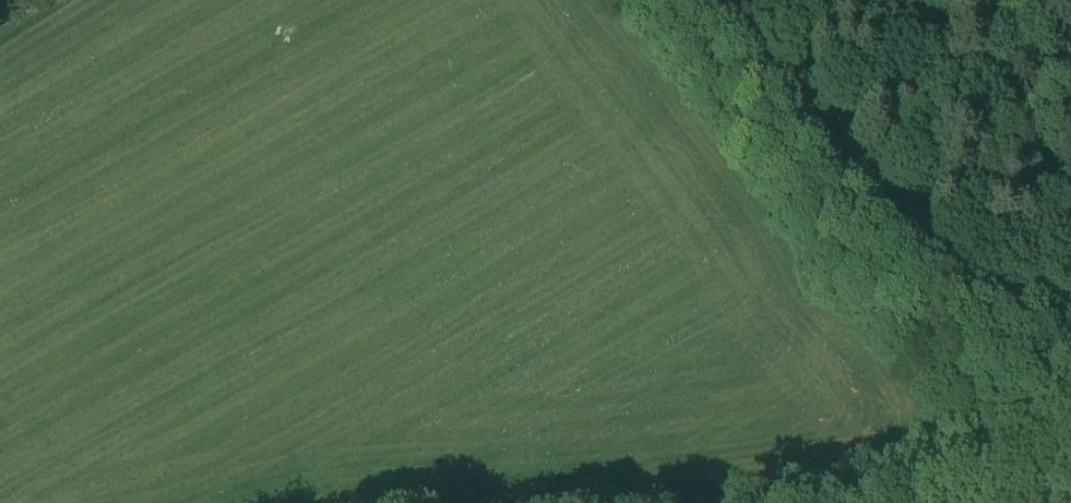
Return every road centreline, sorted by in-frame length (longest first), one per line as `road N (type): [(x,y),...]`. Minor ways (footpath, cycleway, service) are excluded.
road 1 (track): [(1070,443),(893,502)]

